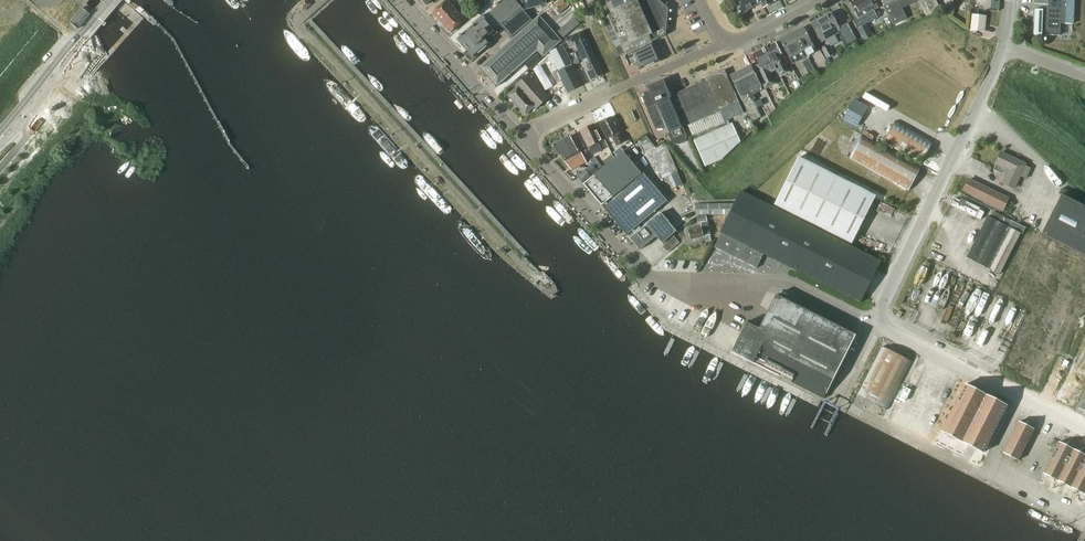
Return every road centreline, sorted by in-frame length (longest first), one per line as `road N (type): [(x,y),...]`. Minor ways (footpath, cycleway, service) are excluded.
road 1 (unclassified): [(874,324),(796,282),(646,274),(522,136)]
road 2 (unclassified): [(874,324),(1006,46)]
road 3 (unclassified): [(985,475),(835,399),(874,324)]
road 4 (residential): [(522,136),(722,43)]
road 5 (residential): [(522,136),(401,0)]
road 6 (primary): [(0,140),(112,0)]
road 7 (unclassified): [(1023,396),(874,324)]

